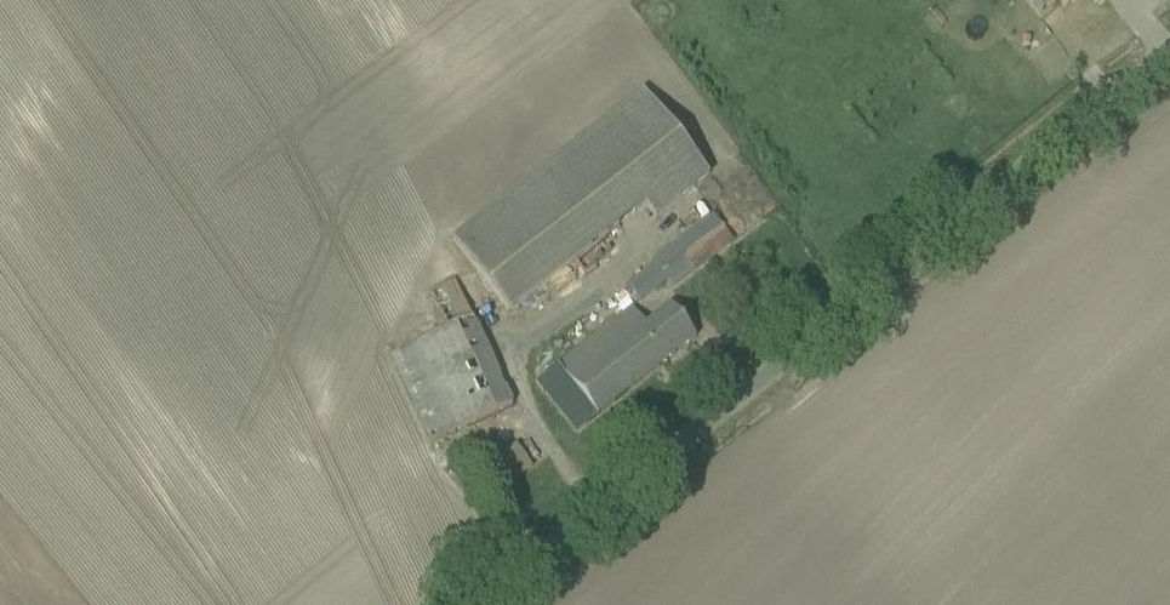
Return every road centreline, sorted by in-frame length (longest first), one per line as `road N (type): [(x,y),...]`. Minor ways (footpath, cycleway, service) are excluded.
road 1 (unclassified): [(486,604),(1169,74)]

